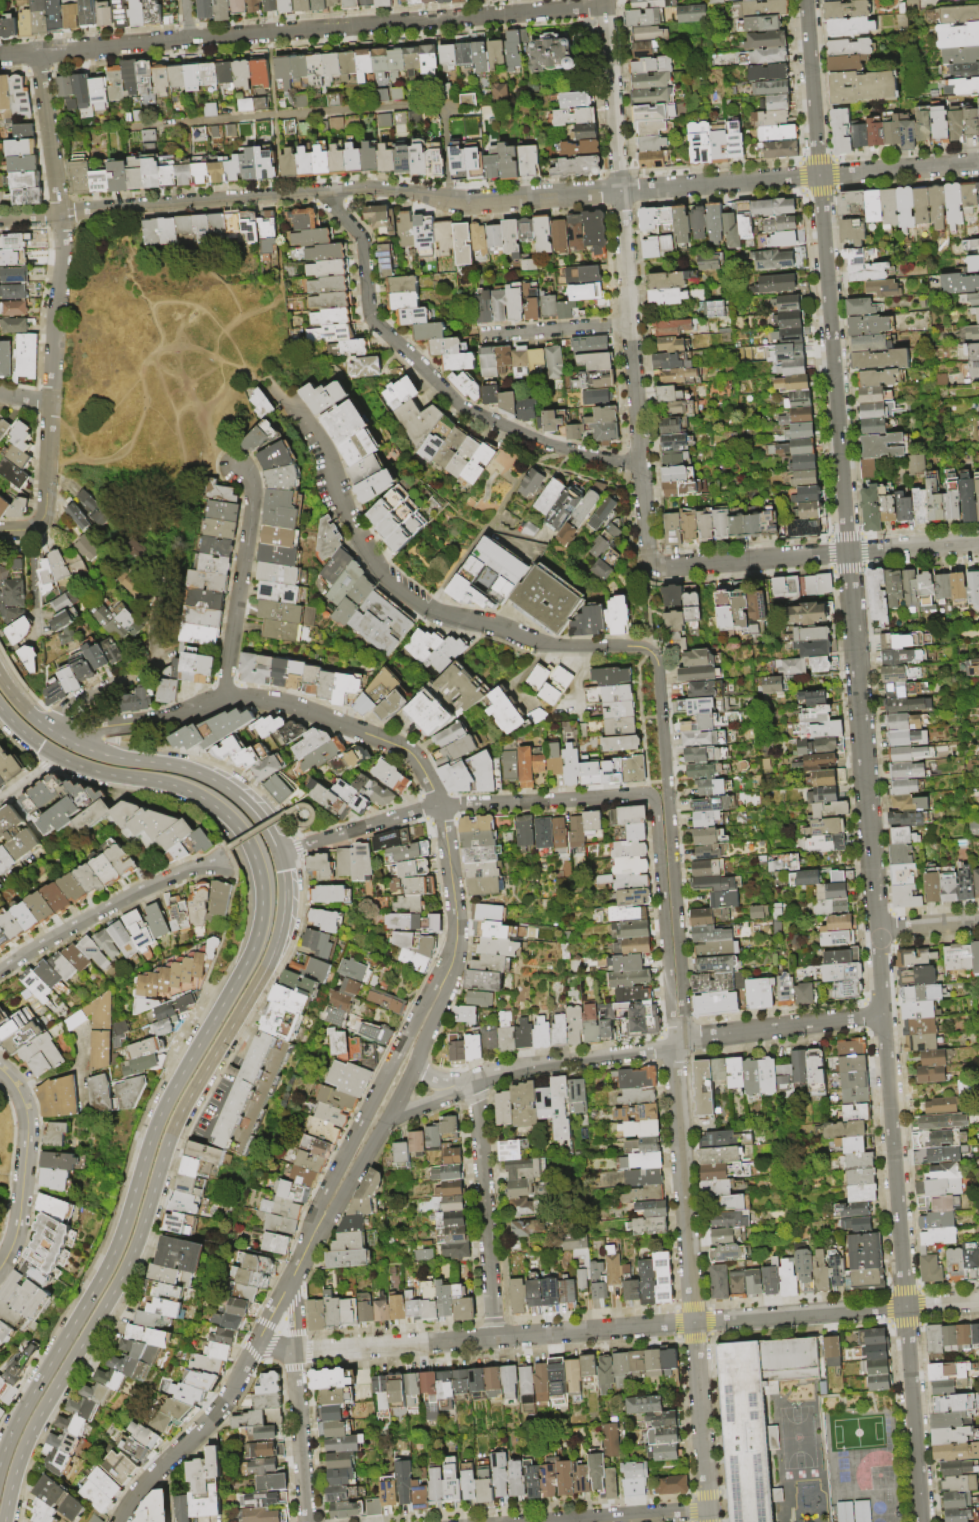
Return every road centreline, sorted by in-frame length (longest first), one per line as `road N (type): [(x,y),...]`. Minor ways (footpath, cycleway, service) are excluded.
road 1 (primary): [(4,1521),(29,1434),(121,1278),(174,1125),(269,962),(284,902),(268,832),(221,784),(178,767),(93,752),(52,733)]
road 2 (primary): [(54,755),(198,794),(248,843),(263,900),(245,968),(151,1134),(113,1254),(0,1462)]
road 3 (residential): [(978,166),(451,206),(399,191),(321,193)]
road 4 (residential): [(605,9),(0,54)]
road 5 (residential): [(604,0),(648,568)]
road 6 (residential): [(807,0),(848,554)]
road 7 (residential): [(291,397),(323,447),(370,559),(427,609),(556,646),(649,652)]
road 8 (residential): [(848,554),(886,1015)]
road 9 (residential): [(640,466),(510,432),(462,407),(372,319),(366,240),(321,193)]
road 10 (residential): [(77,746),(99,729),(167,718),(224,697),(254,699),(407,750),(442,808)]
road 11 (residential): [(694,1324),(294,1354)]
road 12 (residential): [(649,652),(658,665),(686,1012),(678,1044)]
road 13 (residential): [(59,216),(43,512),(26,530)]
road 14 (residential): [(451,966),(436,978),(316,1209),(312,1238)]
road 15 (residential): [(908,1308),(886,1015)]
road 16 (residential): [(678,1044),(694,1324)]
road 17 (residential): [(321,193),(59,216)]
road 18 (residential): [(476,1082),(497,1338)]
road 19 (residential): [(225,853),(0,973)]
road 20 (residential): [(654,803),(678,1044)]
road 21 (residential): [(224,697),(255,489),(238,464)]
road 22 (residential): [(259,1345),(227,1406),(122,1521)]
road 23 (residential): [(678,1044),(536,1067),(460,1089)]
road 24 (residential): [(654,803),(648,796),(442,808)]
road 25 (residential): [(908,1308),(694,1324)]
road 26 (residential): [(923,1521),(908,1308)]
road 27 (residential): [(0,1069),(20,1091),(28,1132),(20,1219),(0,1269)]
road 28 (residential): [(886,1015),(678,1044)]
road 29 (residential): [(848,554),(648,568)]
road 30 (residential): [(694,1324),(709,1521)]
road 31 (residential): [(294,1354),(306,1521)]
road 32 (residential): [(36,51),(59,216)]
road 33 (residential): [(442,808),(455,910),(451,966)]
road 34 (residential): [(630,326),(482,339)]
road 35 (residential): [(442,808),(301,845)]
road 36 (residential): [(708,1511),(566,1521)]
road 37 (residential): [(312,1238),(335,1218),(385,1123)]
road 38 (residential): [(978,544),(848,554)]
road 39 (residential): [(52,733),(69,713),(156,662)]

